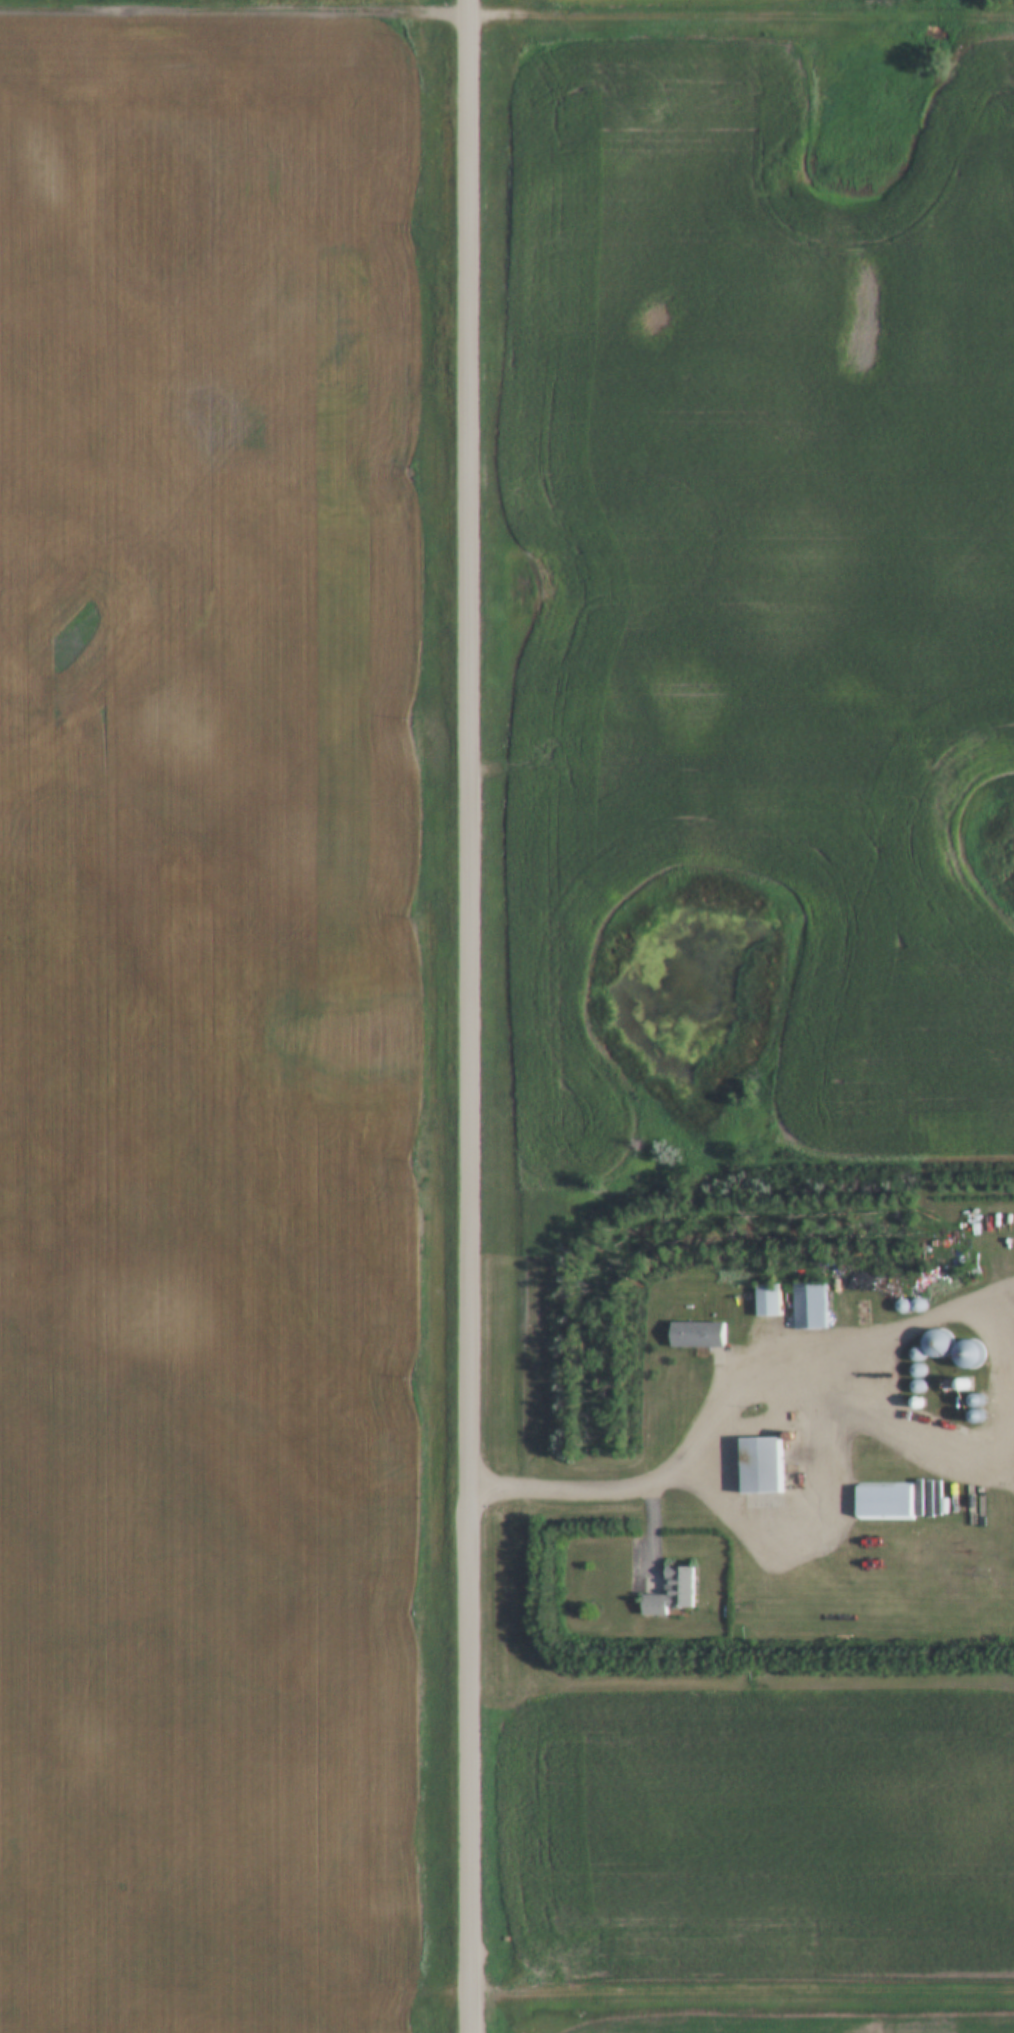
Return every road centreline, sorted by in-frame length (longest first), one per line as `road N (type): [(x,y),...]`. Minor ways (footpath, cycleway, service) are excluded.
road 1 (residential): [(472,2032),(471,0)]
road 2 (track): [(1013,14),(0,9)]
road 3 (track): [(472,1992),(1013,1987)]

